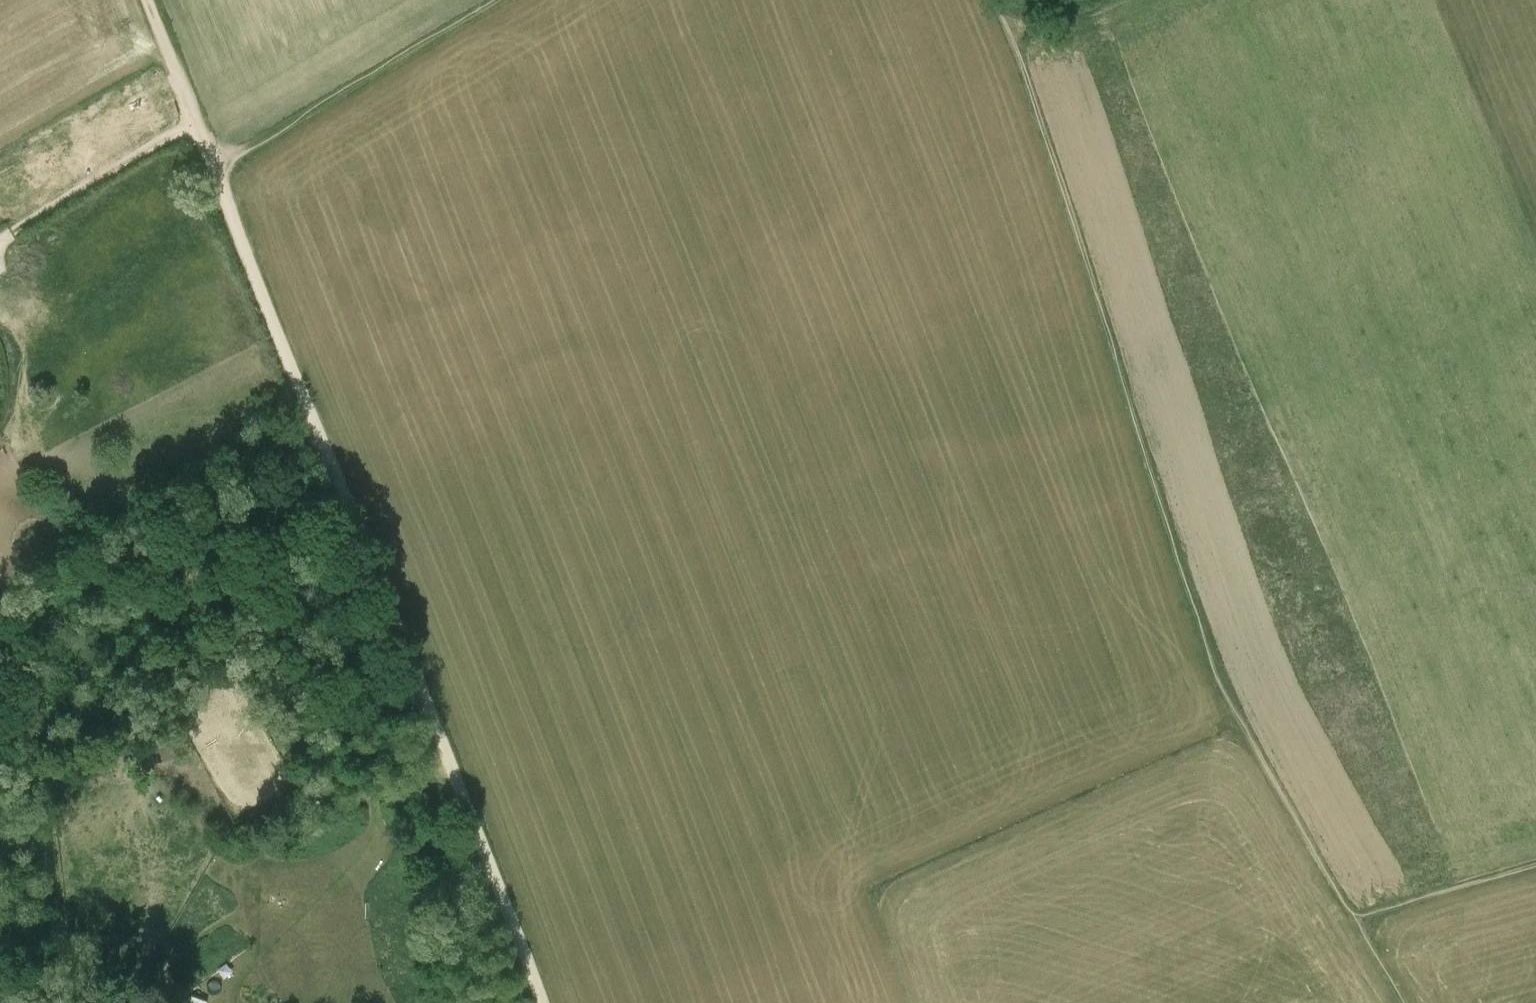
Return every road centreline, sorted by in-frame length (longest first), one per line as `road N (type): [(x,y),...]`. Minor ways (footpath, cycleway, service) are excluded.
road 1 (track): [(155,0),(544,1002)]
road 2 (track): [(219,165),(499,0)]

